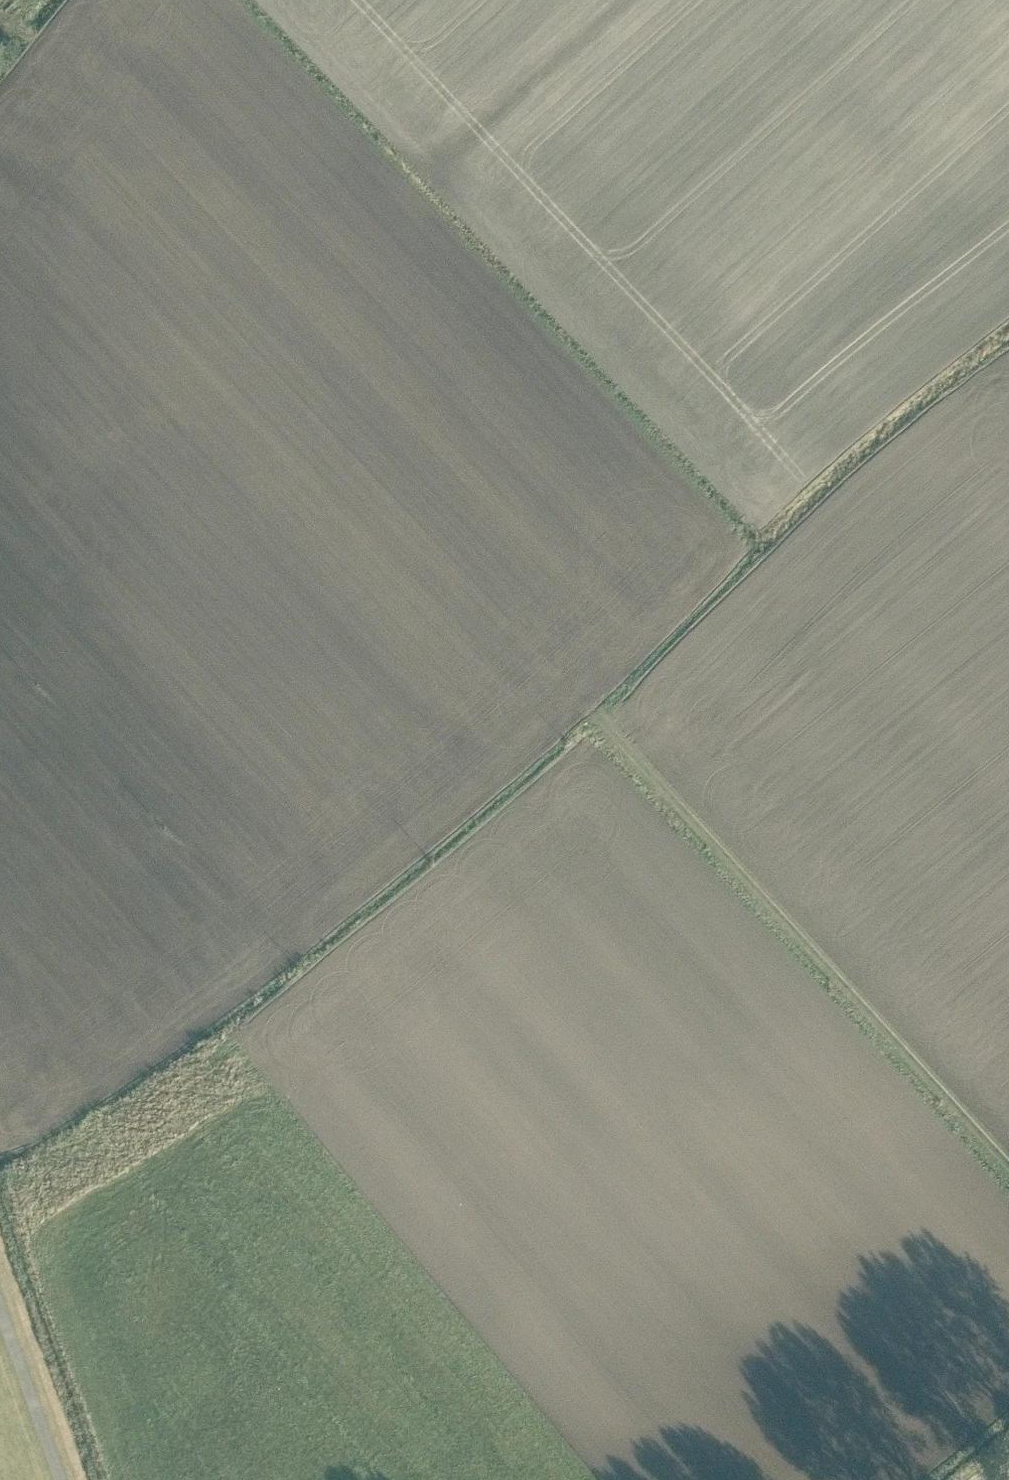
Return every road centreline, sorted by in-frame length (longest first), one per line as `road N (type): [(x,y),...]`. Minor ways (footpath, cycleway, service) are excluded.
road 1 (track): [(1008,1167),(579,697)]

